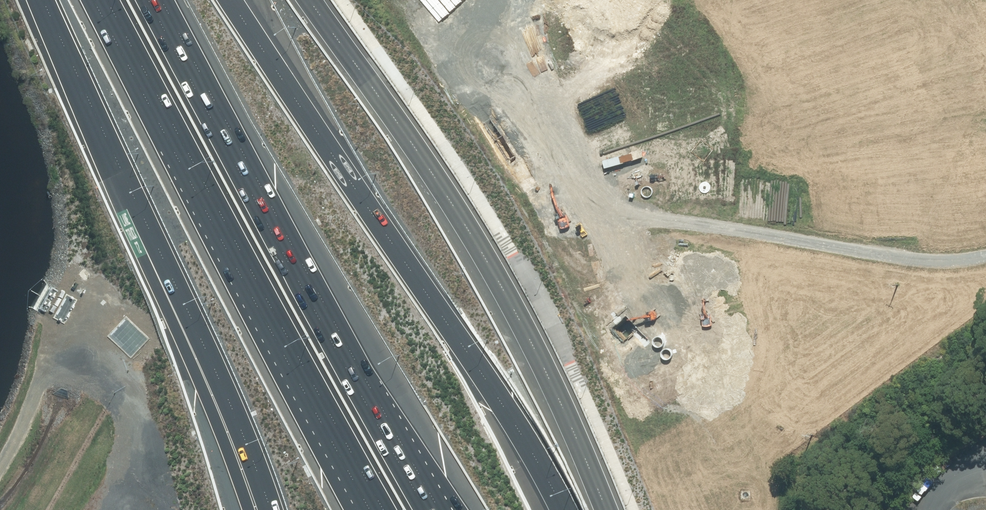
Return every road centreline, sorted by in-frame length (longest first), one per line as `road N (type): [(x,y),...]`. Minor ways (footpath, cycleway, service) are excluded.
road 1 (motorway): [(232,0),(491,380),(564,509)]
road 2 (motorway): [(375,509),(102,0)]
road 3 (motorway): [(271,509),(203,330),(45,0)]
road 4 (motorway): [(159,0),(343,331)]
road 5 (track): [(84,509),(131,401),(122,365),(108,351),(58,352),(0,467)]
road 6 (track): [(643,219),(939,263),(985,259)]
road 7 (motorway): [(343,331),(461,509)]
road 8 (motorway): [(343,331),(445,509)]

